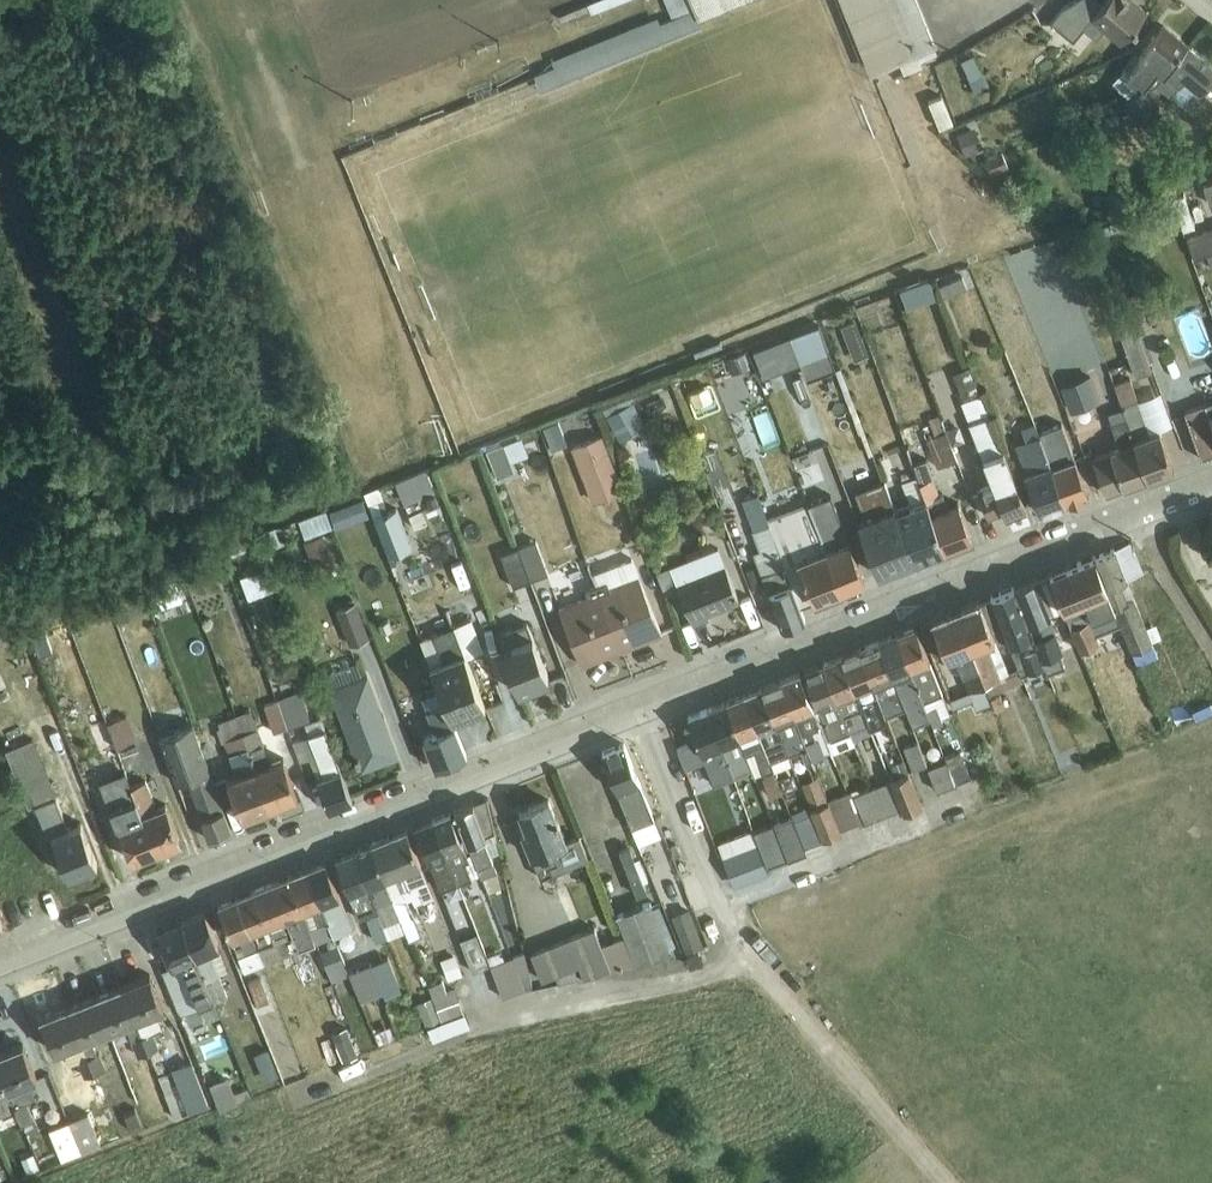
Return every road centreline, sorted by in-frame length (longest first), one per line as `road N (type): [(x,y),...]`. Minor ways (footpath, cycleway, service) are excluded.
road 1 (tertiary): [(639,709),(0,964)]
road 2 (tertiary): [(1142,511),(639,709)]
road 3 (unclassified): [(480,993),(490,1021),(753,963)]
road 4 (track): [(753,963),(941,1182)]
road 5 (unclassified): [(968,793),(724,910)]
road 6 (unclassified): [(639,709),(724,910)]
road 7 (unclassified): [(1142,511),(1171,580),(1211,645)]

